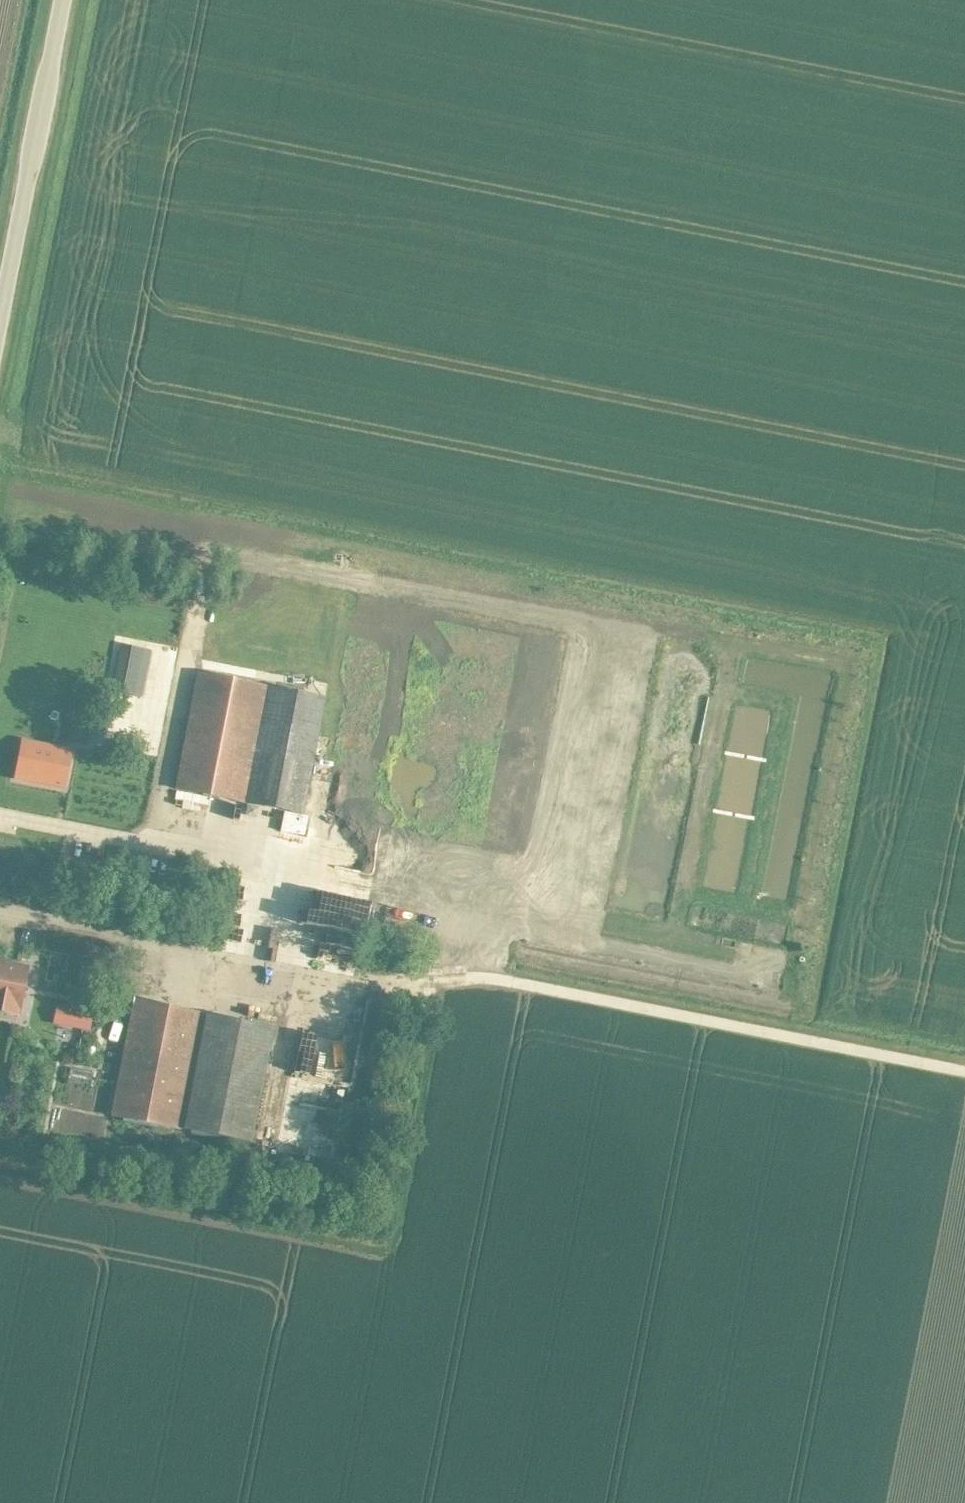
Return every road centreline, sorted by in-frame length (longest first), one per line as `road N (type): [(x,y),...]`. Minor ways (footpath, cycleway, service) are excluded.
road 1 (unclassified): [(0,267),(55,0)]

